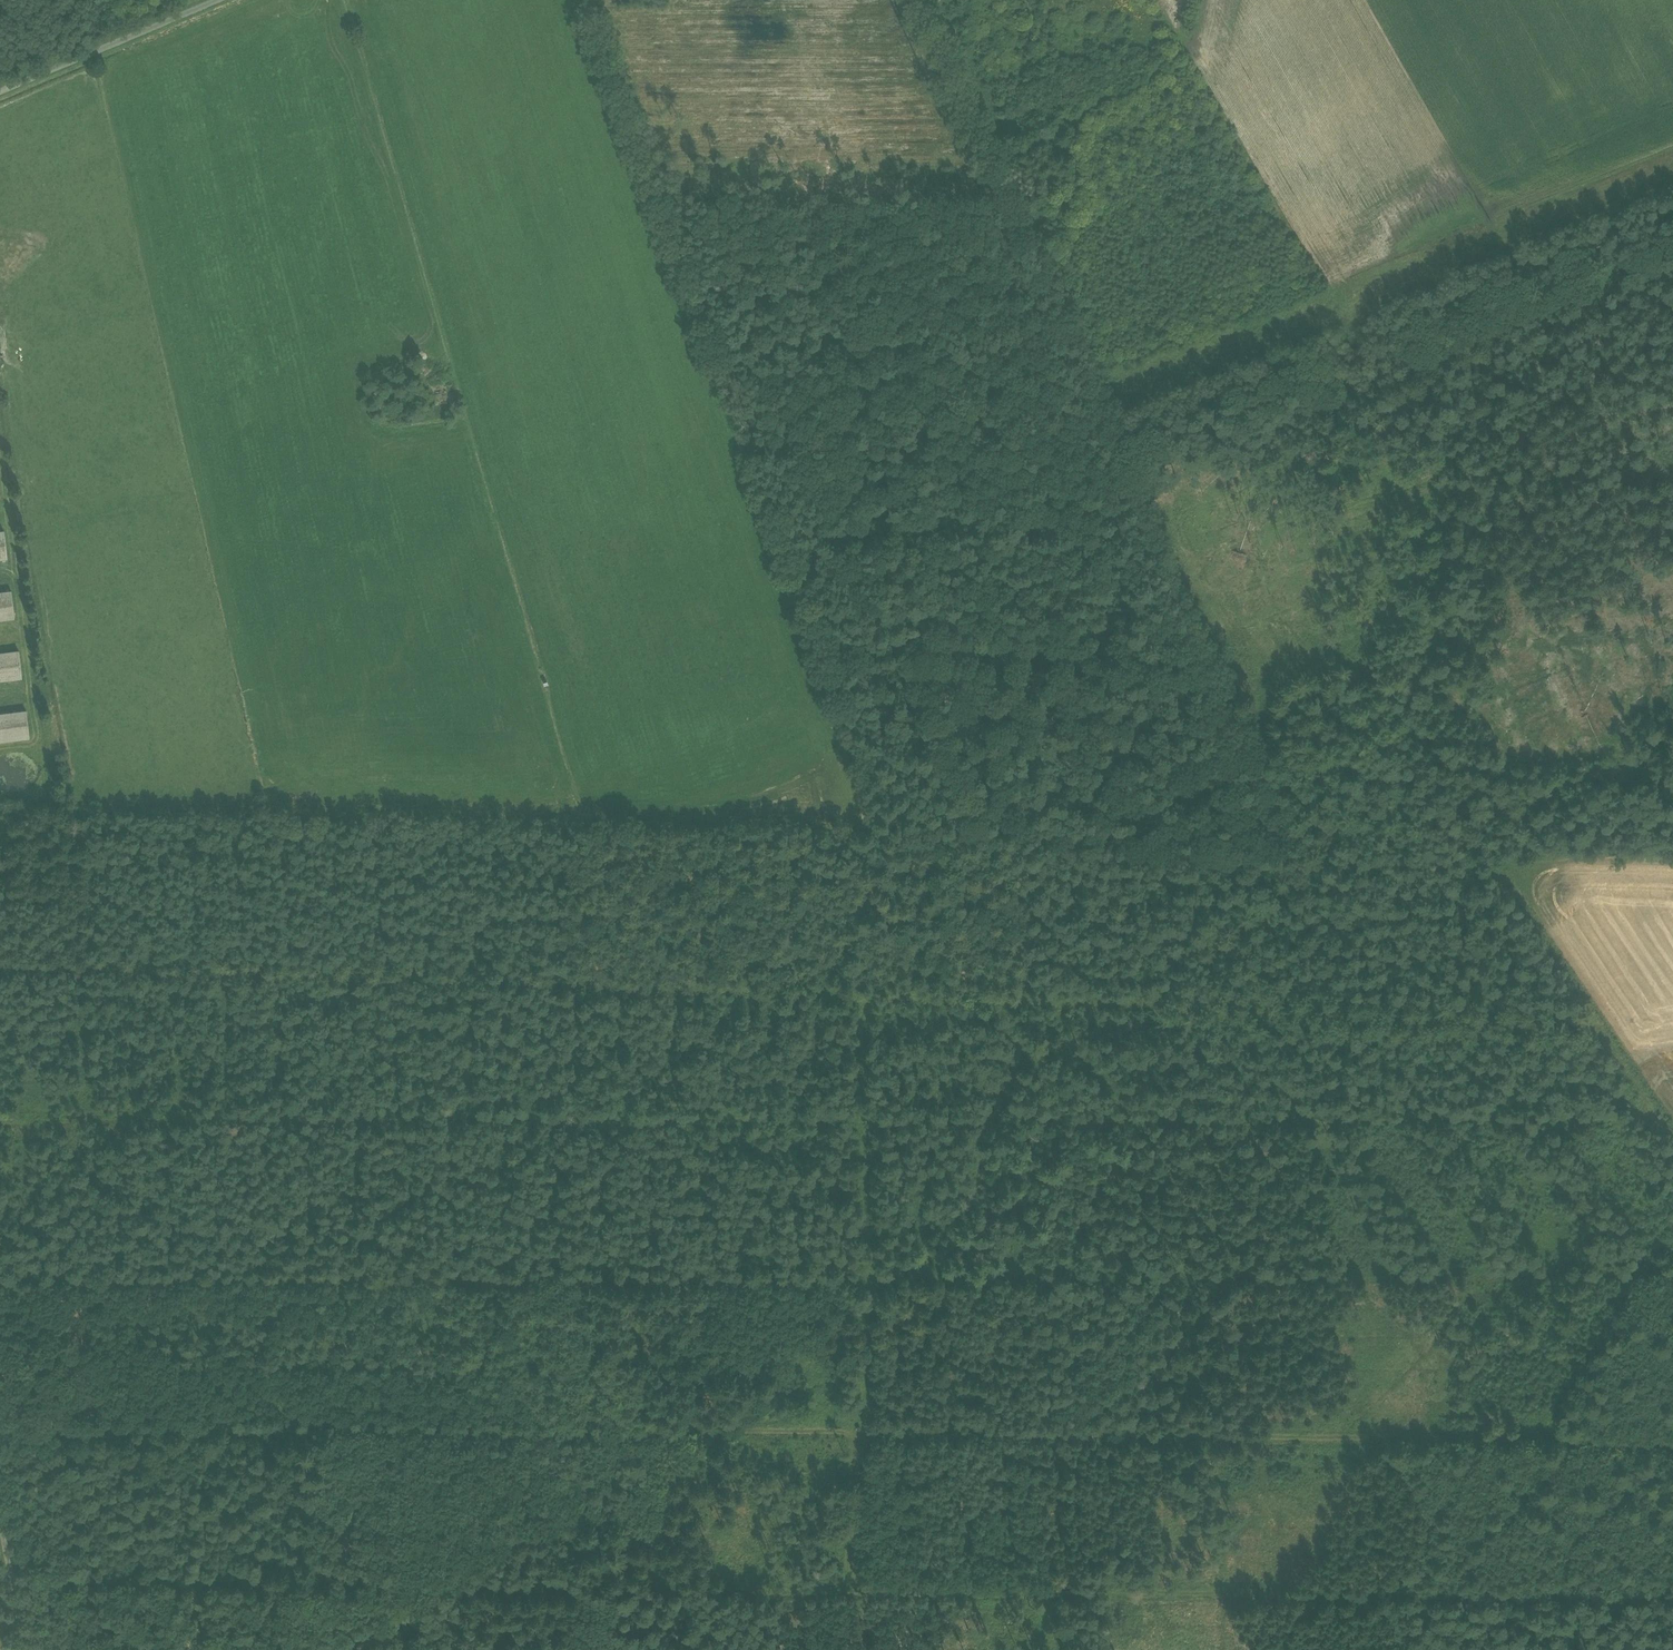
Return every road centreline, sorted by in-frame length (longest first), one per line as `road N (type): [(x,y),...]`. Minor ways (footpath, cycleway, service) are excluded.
road 1 (track): [(1672,1441),(837,1423),(0,1425)]
road 2 (unclassified): [(220,0),(0,94)]
road 3 (unclassified): [(25,1649),(0,1521)]

